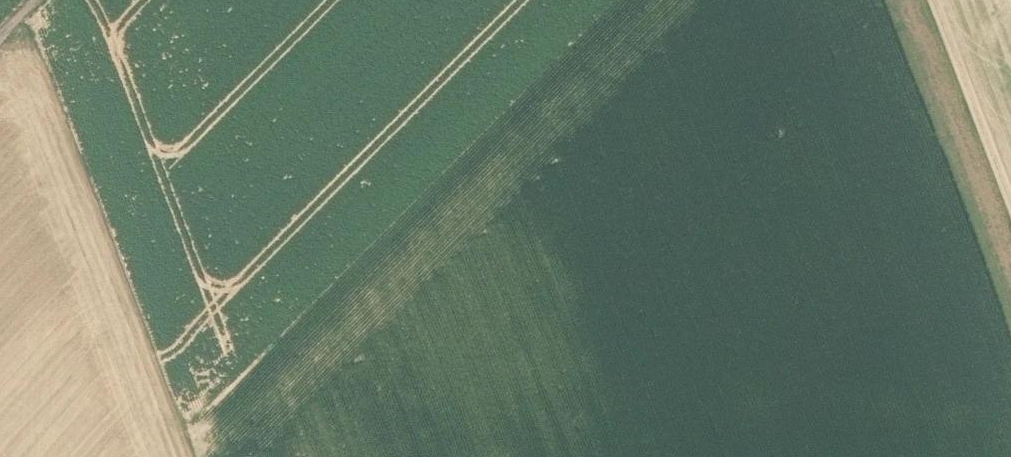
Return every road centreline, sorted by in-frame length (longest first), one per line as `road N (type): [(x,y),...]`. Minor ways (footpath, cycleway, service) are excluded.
road 1 (track): [(933,0),(1010,204)]

